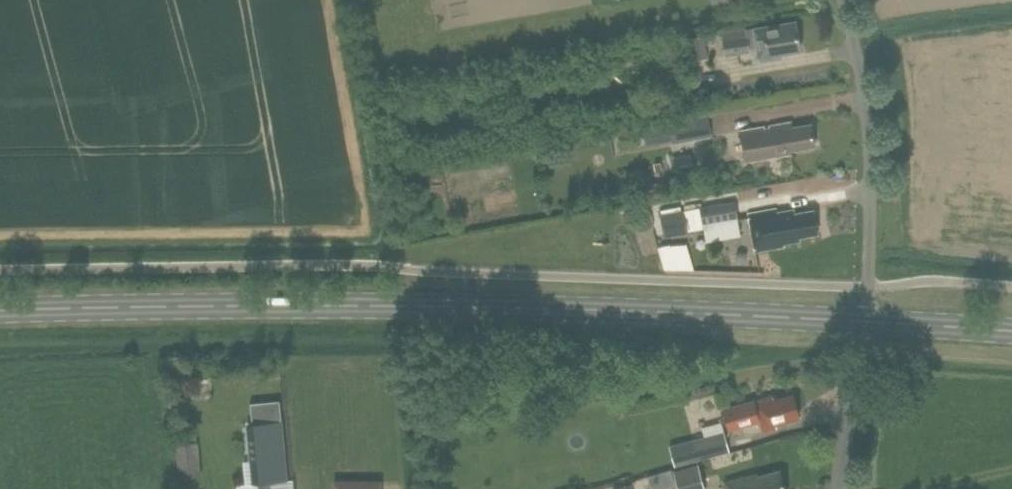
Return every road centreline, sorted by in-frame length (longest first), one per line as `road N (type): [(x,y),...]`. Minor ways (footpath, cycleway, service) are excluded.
road 1 (primary): [(0,310),(279,305),(868,319)]
road 2 (residential): [(868,319),(866,124),(841,0)]
road 3 (residential): [(840,488),(868,319)]
road 4 (primary): [(868,319),(1011,330)]

